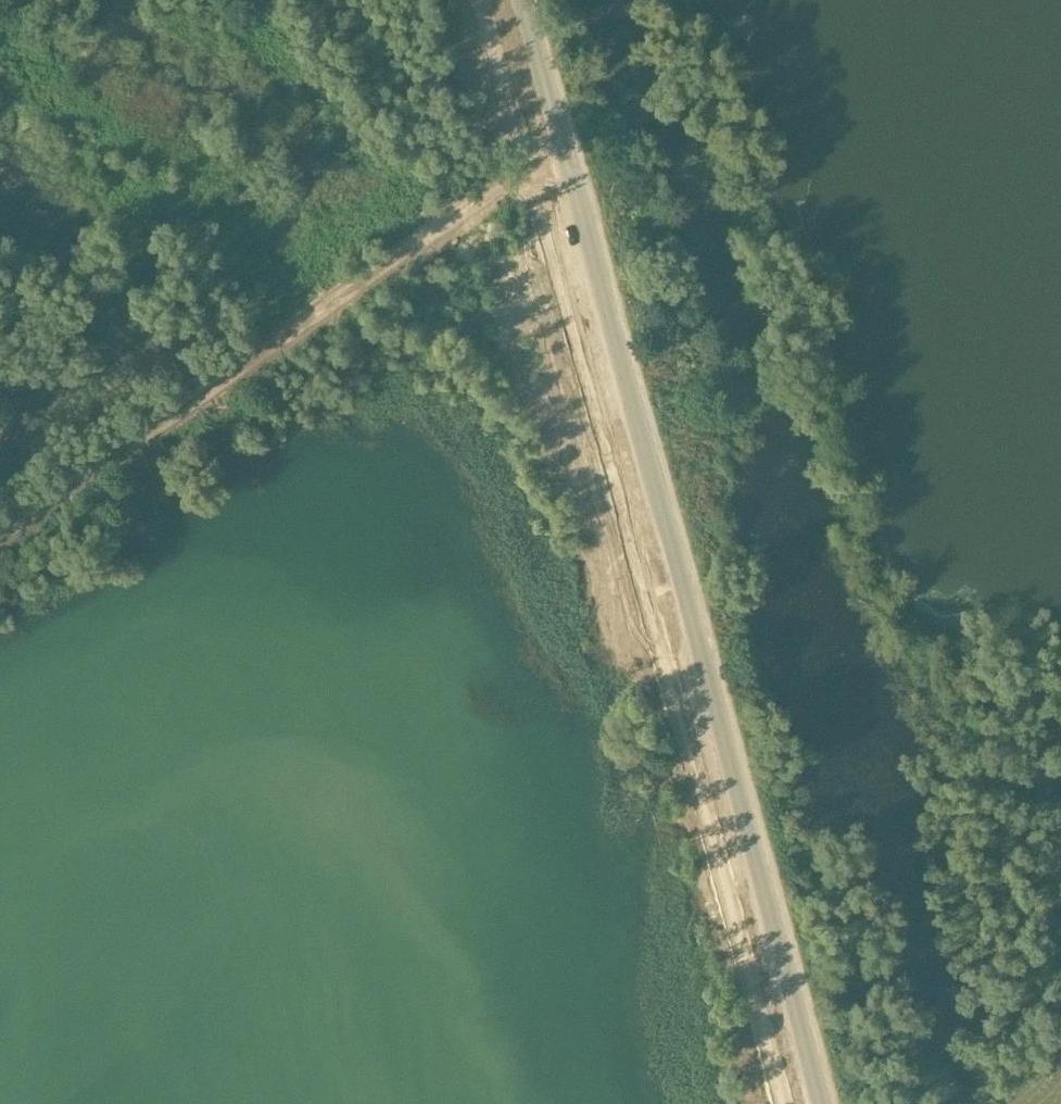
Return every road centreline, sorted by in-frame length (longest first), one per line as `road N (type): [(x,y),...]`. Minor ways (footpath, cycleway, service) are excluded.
road 1 (unclassified): [(826,1103),(522,0)]
road 2 (track): [(0,531),(465,206),(527,167),(564,155)]

